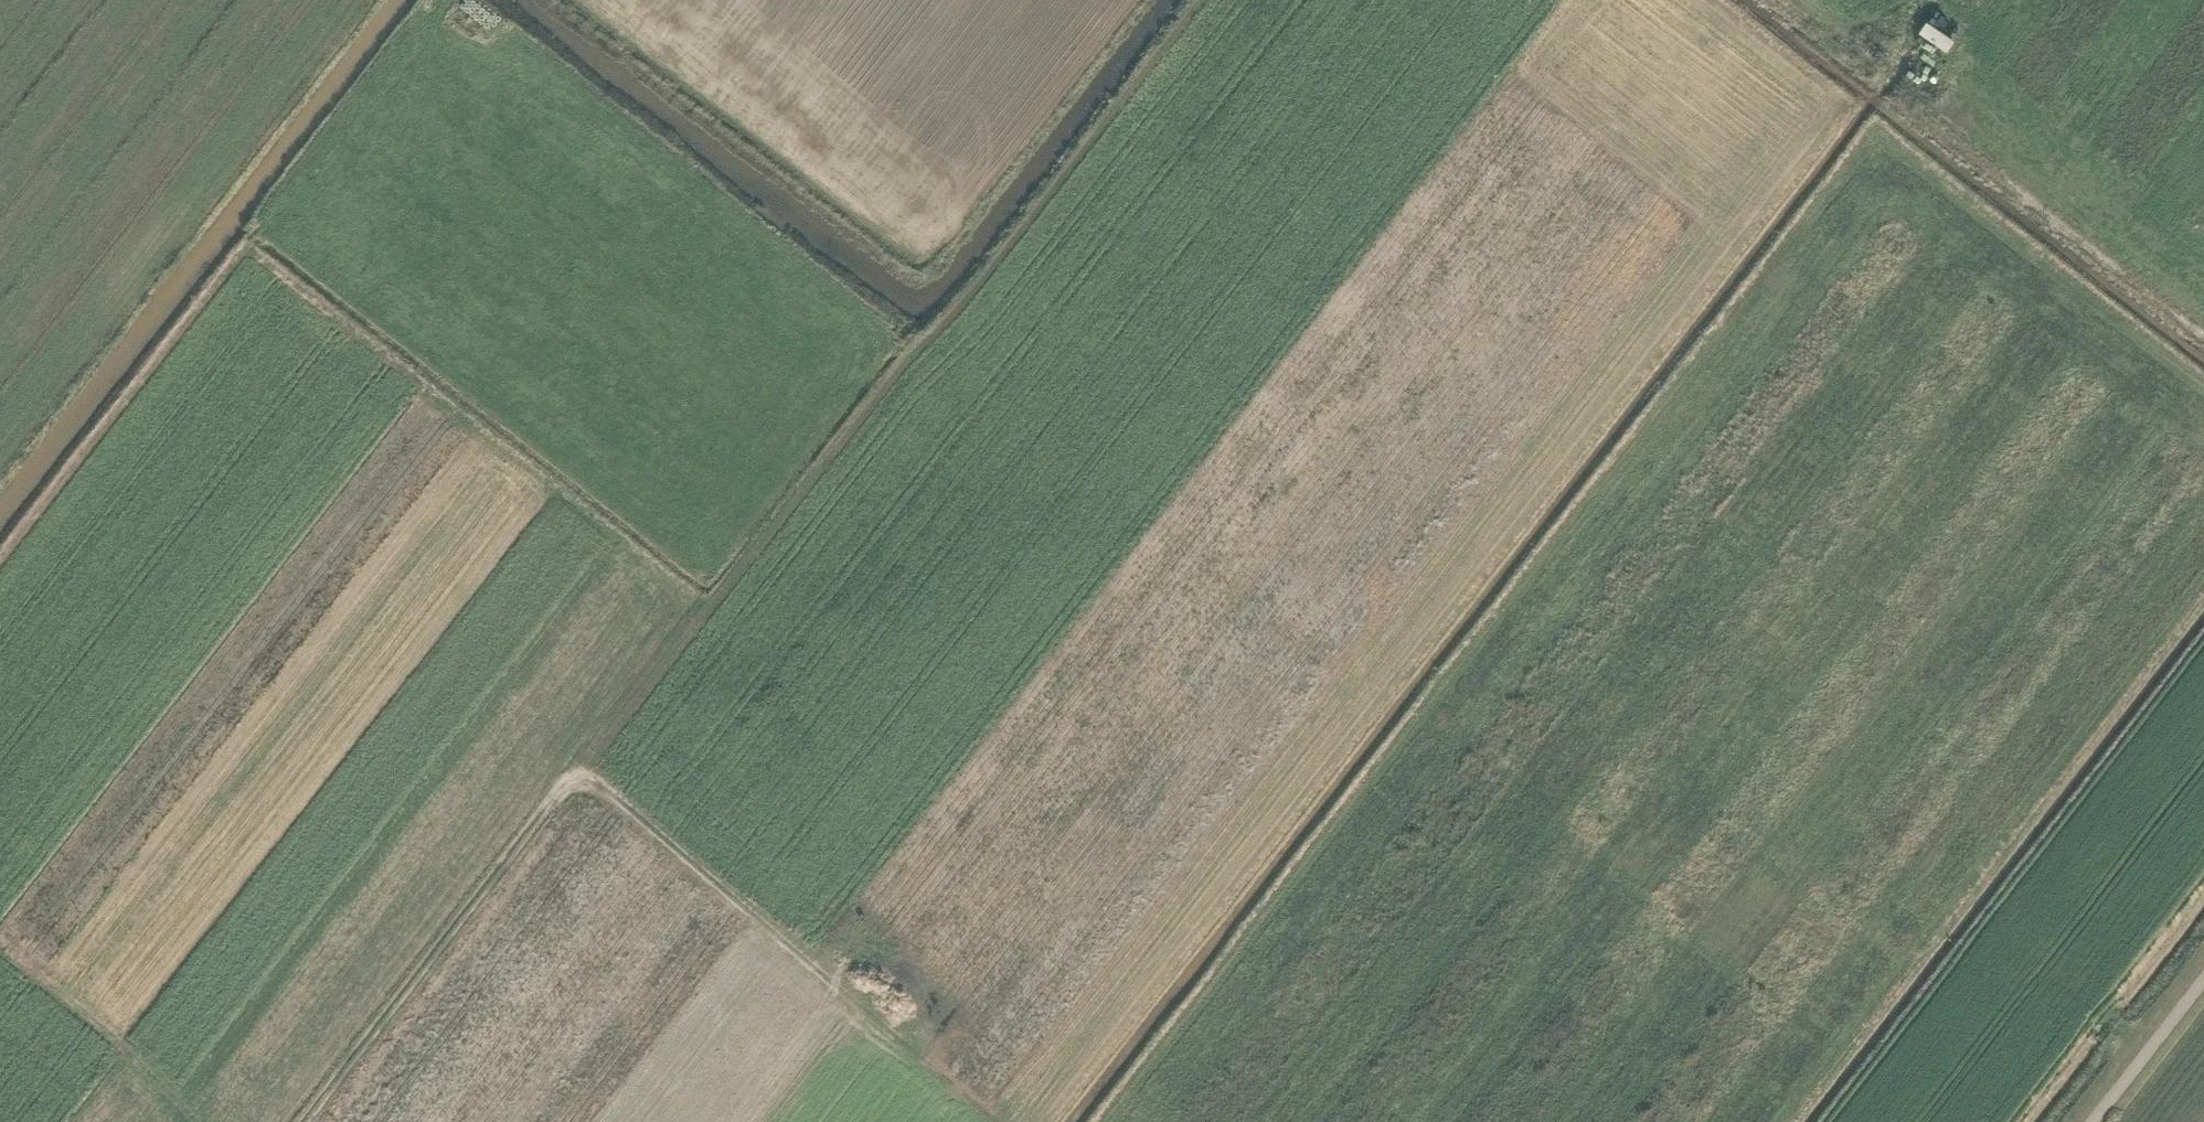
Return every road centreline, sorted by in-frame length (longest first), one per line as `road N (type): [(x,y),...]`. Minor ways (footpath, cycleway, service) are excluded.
road 1 (track): [(307,1121),(566,793),(588,786),(989,1121)]
road 2 (unclassified): [(2097,1121),(2203,986)]

